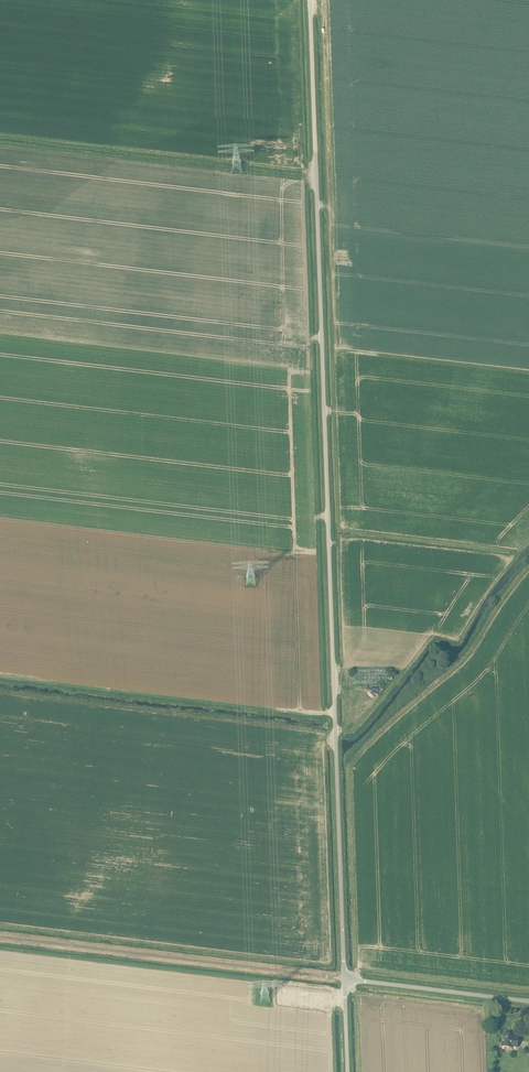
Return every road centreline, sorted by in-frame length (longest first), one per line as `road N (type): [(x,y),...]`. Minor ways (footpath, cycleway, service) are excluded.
road 1 (unclassified): [(344,979),(310,0)]
road 2 (unclassified): [(528,1001),(344,979)]

